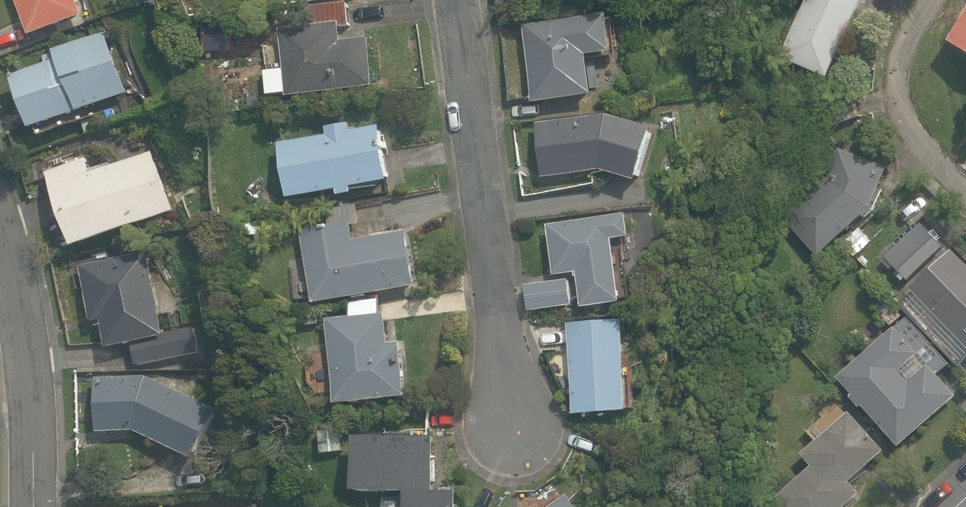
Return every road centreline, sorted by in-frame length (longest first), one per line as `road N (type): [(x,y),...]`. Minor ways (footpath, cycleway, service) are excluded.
road 1 (residential): [(456,0),(513,428)]
road 2 (residential): [(0,237),(21,307),(33,506)]
road 3 (residential): [(965,191),(921,145),(897,84),(903,47),(929,0)]

